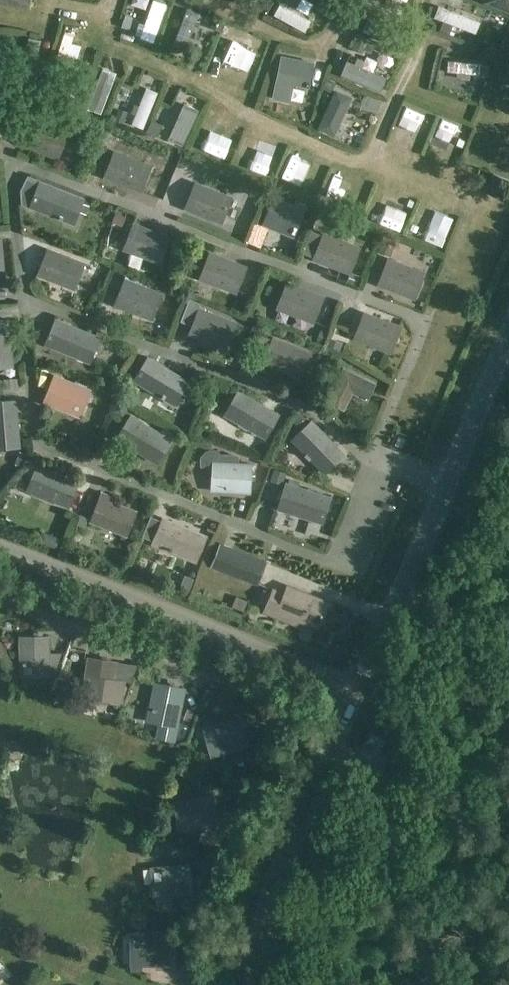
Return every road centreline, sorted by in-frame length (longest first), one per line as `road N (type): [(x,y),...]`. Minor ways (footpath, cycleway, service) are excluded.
road 1 (unclassified): [(355,691),(508,335)]
road 2 (unclassified): [(355,691),(0,547)]
road 3 (unclassified): [(255,984),(283,859),(355,691)]

